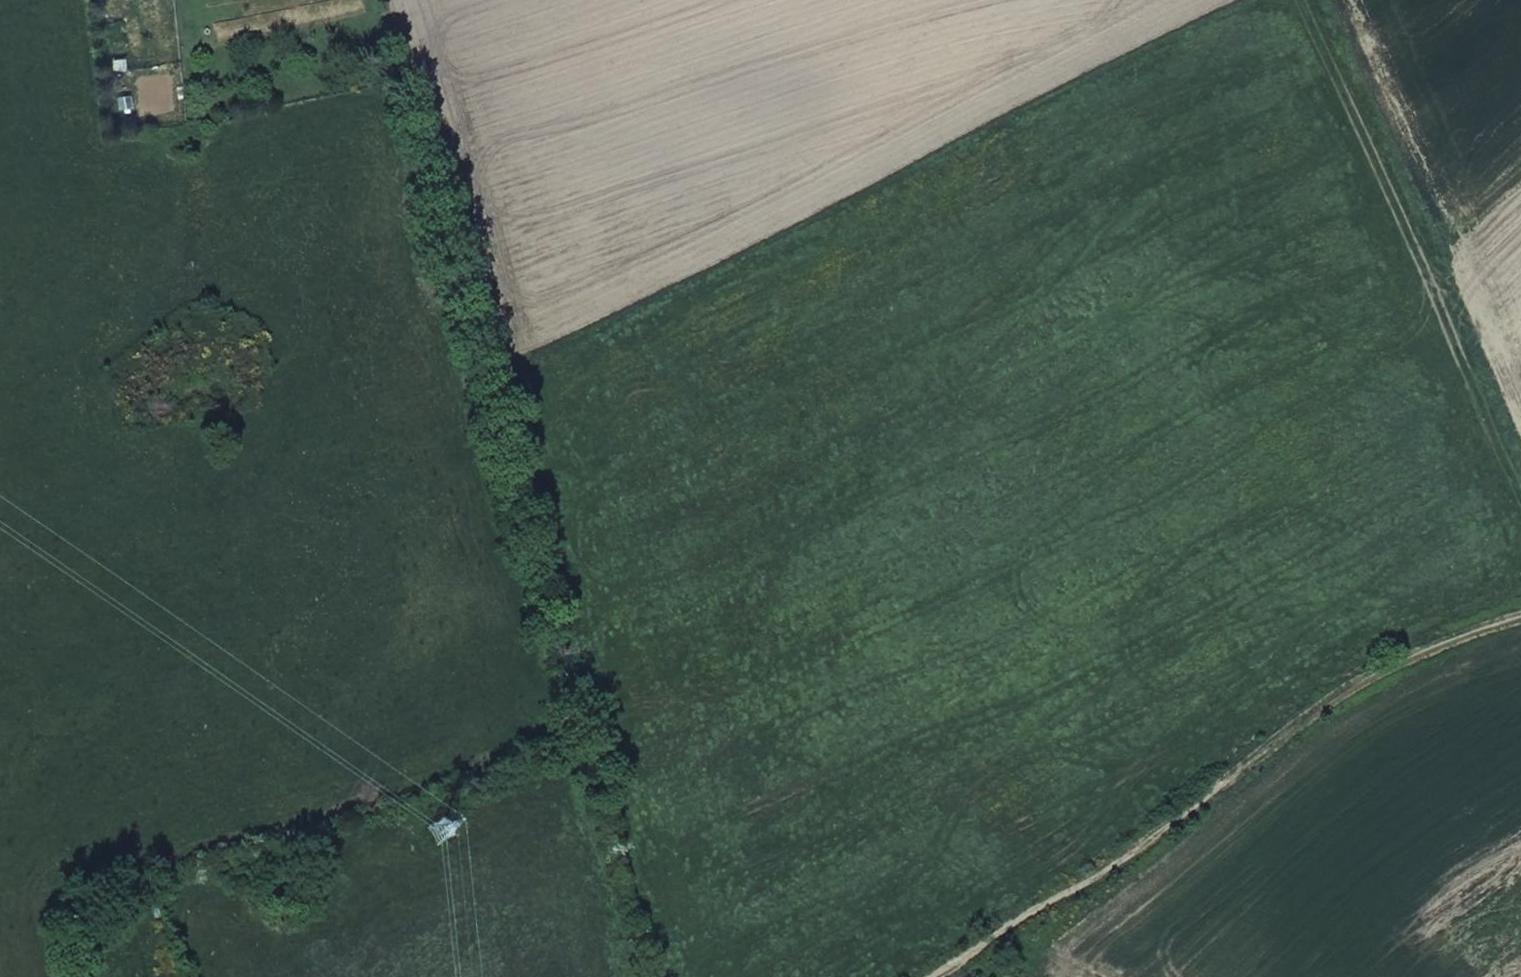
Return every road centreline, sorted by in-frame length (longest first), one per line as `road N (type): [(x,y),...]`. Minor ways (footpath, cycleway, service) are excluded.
road 1 (track): [(937,976),(1192,813),(1280,738),(1376,673),(1520,616)]

